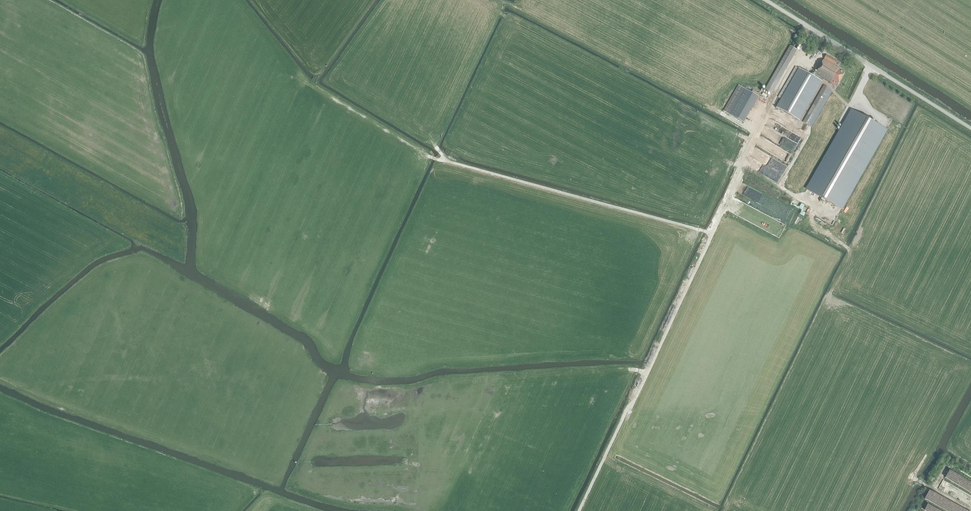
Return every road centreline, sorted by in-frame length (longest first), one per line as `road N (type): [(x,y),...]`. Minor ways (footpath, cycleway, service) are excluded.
road 1 (unclassified): [(970,128),(766,0)]

